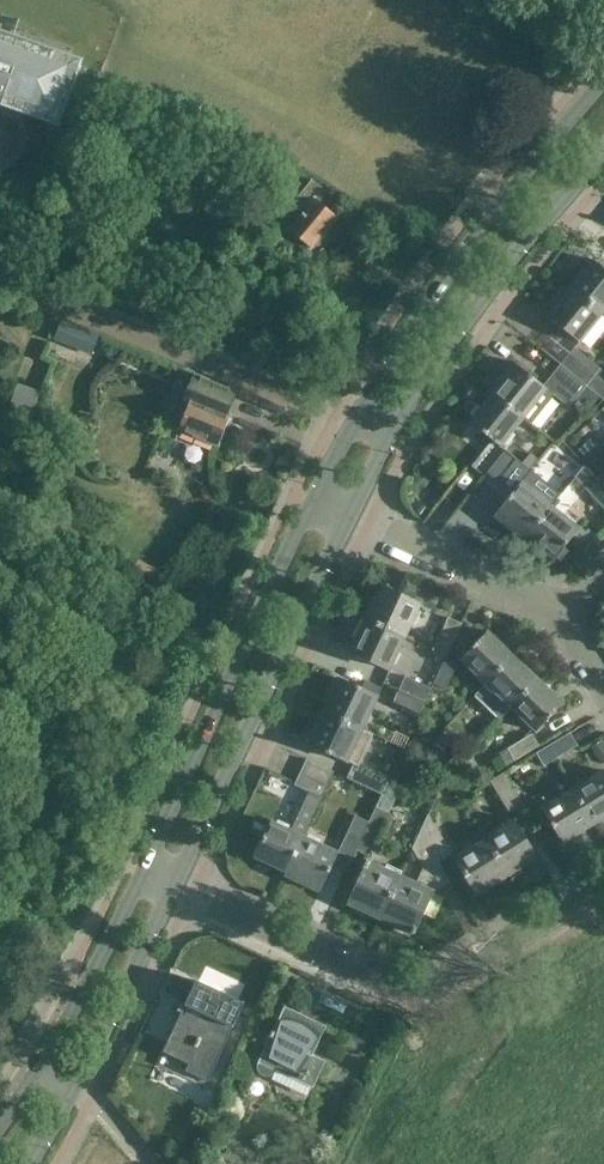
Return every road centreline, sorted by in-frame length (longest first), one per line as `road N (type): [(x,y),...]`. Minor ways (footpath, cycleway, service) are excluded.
road 1 (residential): [(173,885),(403,986),(442,981),(603,885)]
road 2 (tertiary): [(603,83),(507,198),(354,421)]
road 3 (tertiary): [(173,885),(344,516)]
road 4 (tertiary): [(310,501),(144,872)]
road 5 (tertiary): [(386,438),(427,368),(603,144)]
road 6 (tertiary): [(25,1163),(74,1090),(173,885)]
road 7 (tertiary): [(144,872),(37,1074),(0,1124)]
road 8 (residential): [(555,614),(344,516)]

